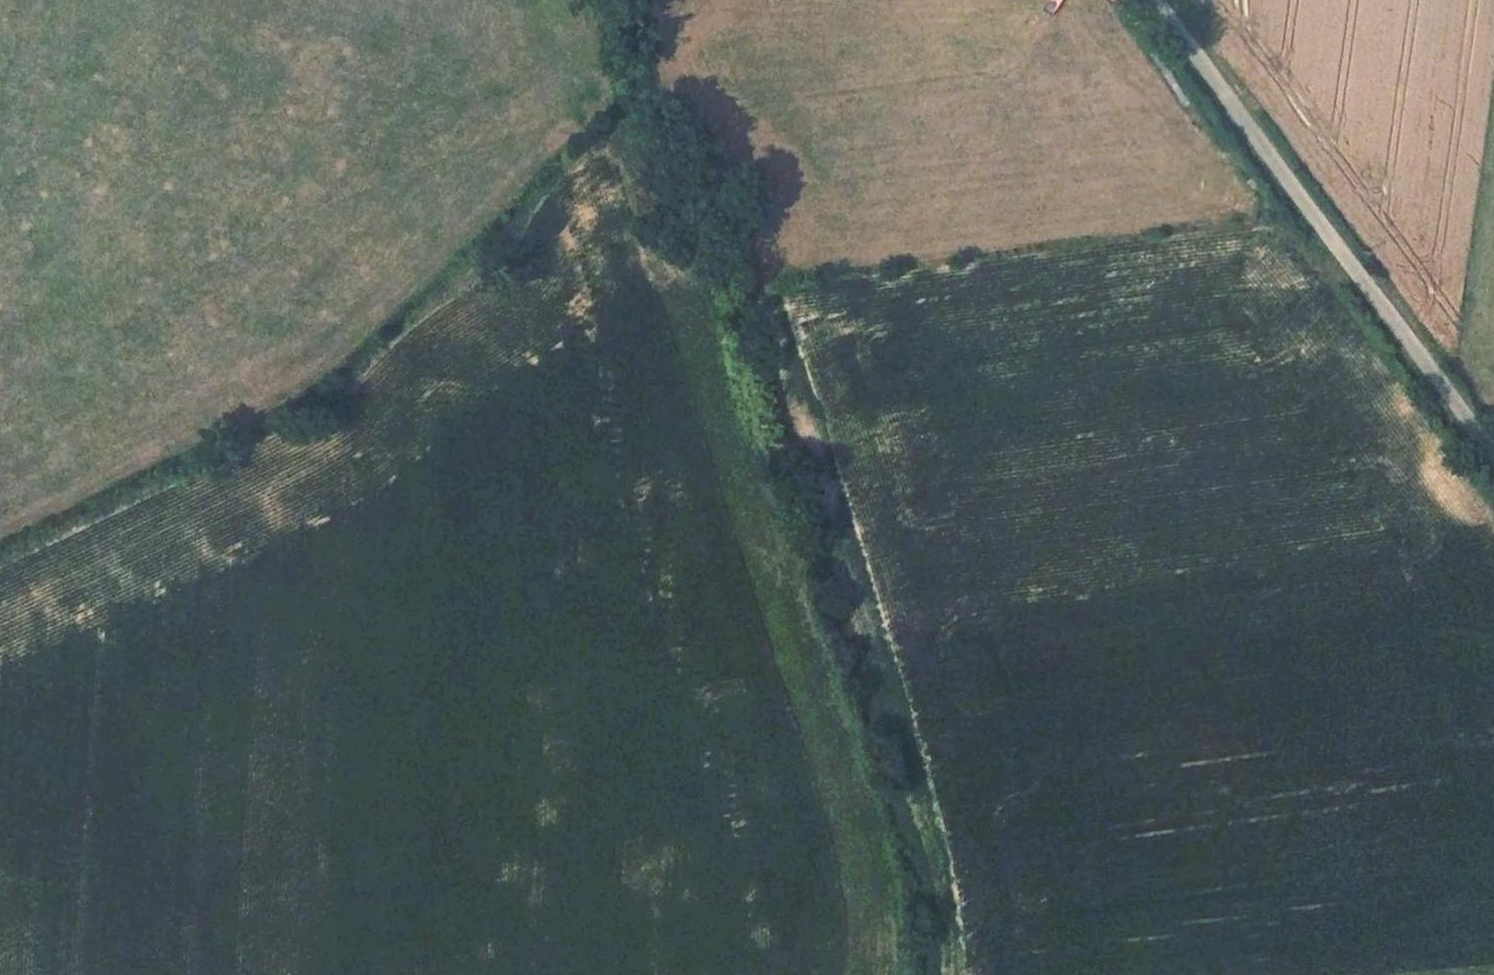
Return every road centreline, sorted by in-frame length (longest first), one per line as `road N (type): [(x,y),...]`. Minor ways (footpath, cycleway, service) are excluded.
road 1 (unclassified): [(1493,456),(1159,0)]

